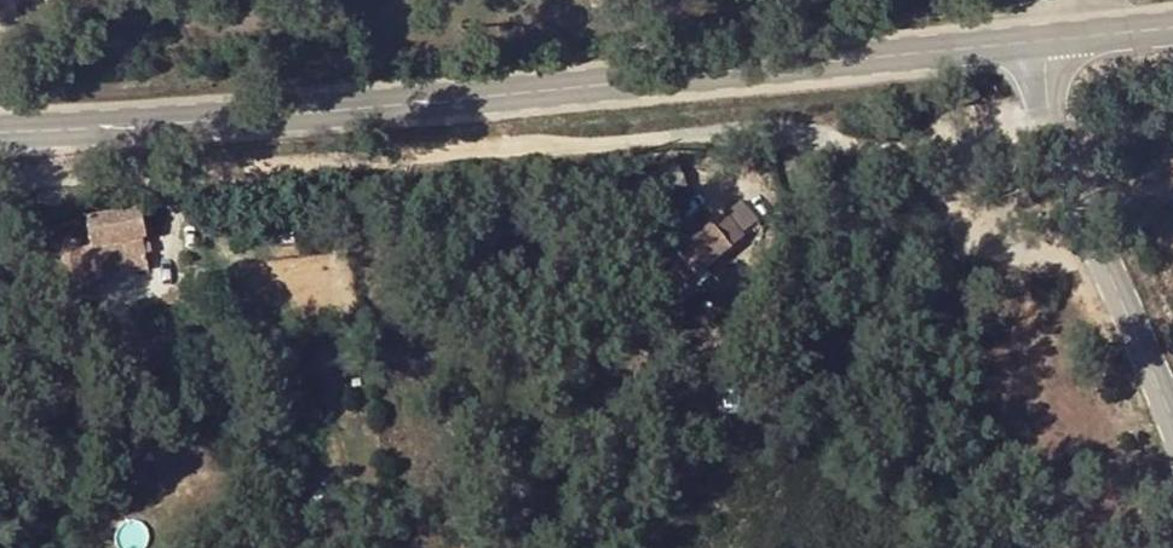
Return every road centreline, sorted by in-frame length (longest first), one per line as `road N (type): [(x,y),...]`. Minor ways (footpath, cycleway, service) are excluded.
road 1 (track): [(1062,150),(939,160),(768,130),(688,131),(264,178),(0,176)]
road 2 (secondary): [(1045,41),(317,113),(0,133)]
road 3 (tertiary): [(1172,419),(1062,150),(1049,106),(1045,41)]
road 4 (secondary): [(1172,27),(1045,41)]

